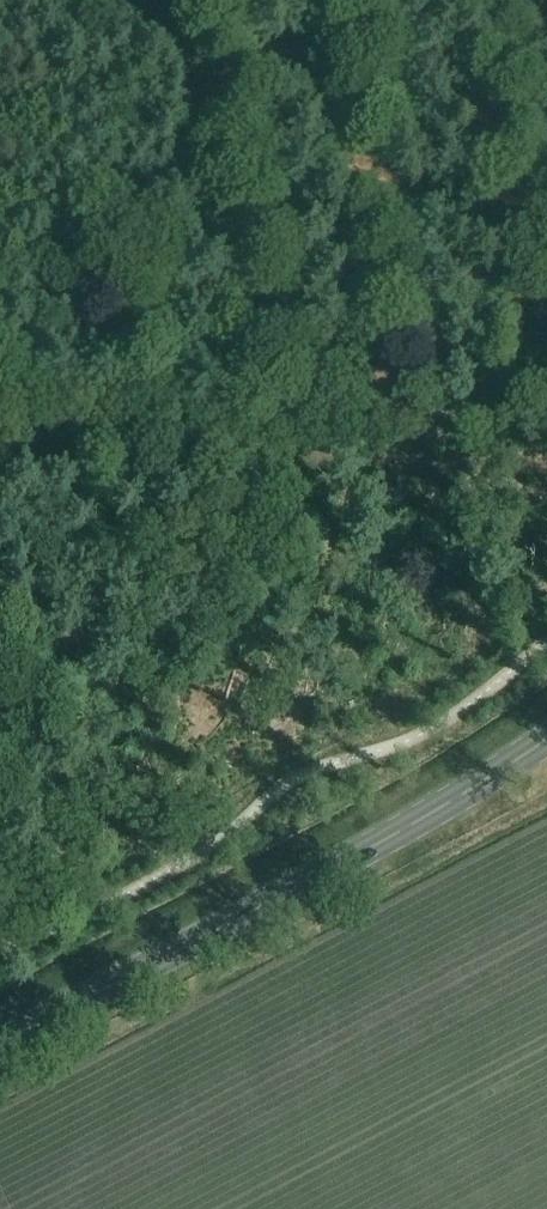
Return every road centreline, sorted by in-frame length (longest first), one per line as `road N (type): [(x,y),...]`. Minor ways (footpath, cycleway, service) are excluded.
road 1 (primary): [(0,1040),(397,830),(546,739)]
road 2 (track): [(0,442),(546,465)]

